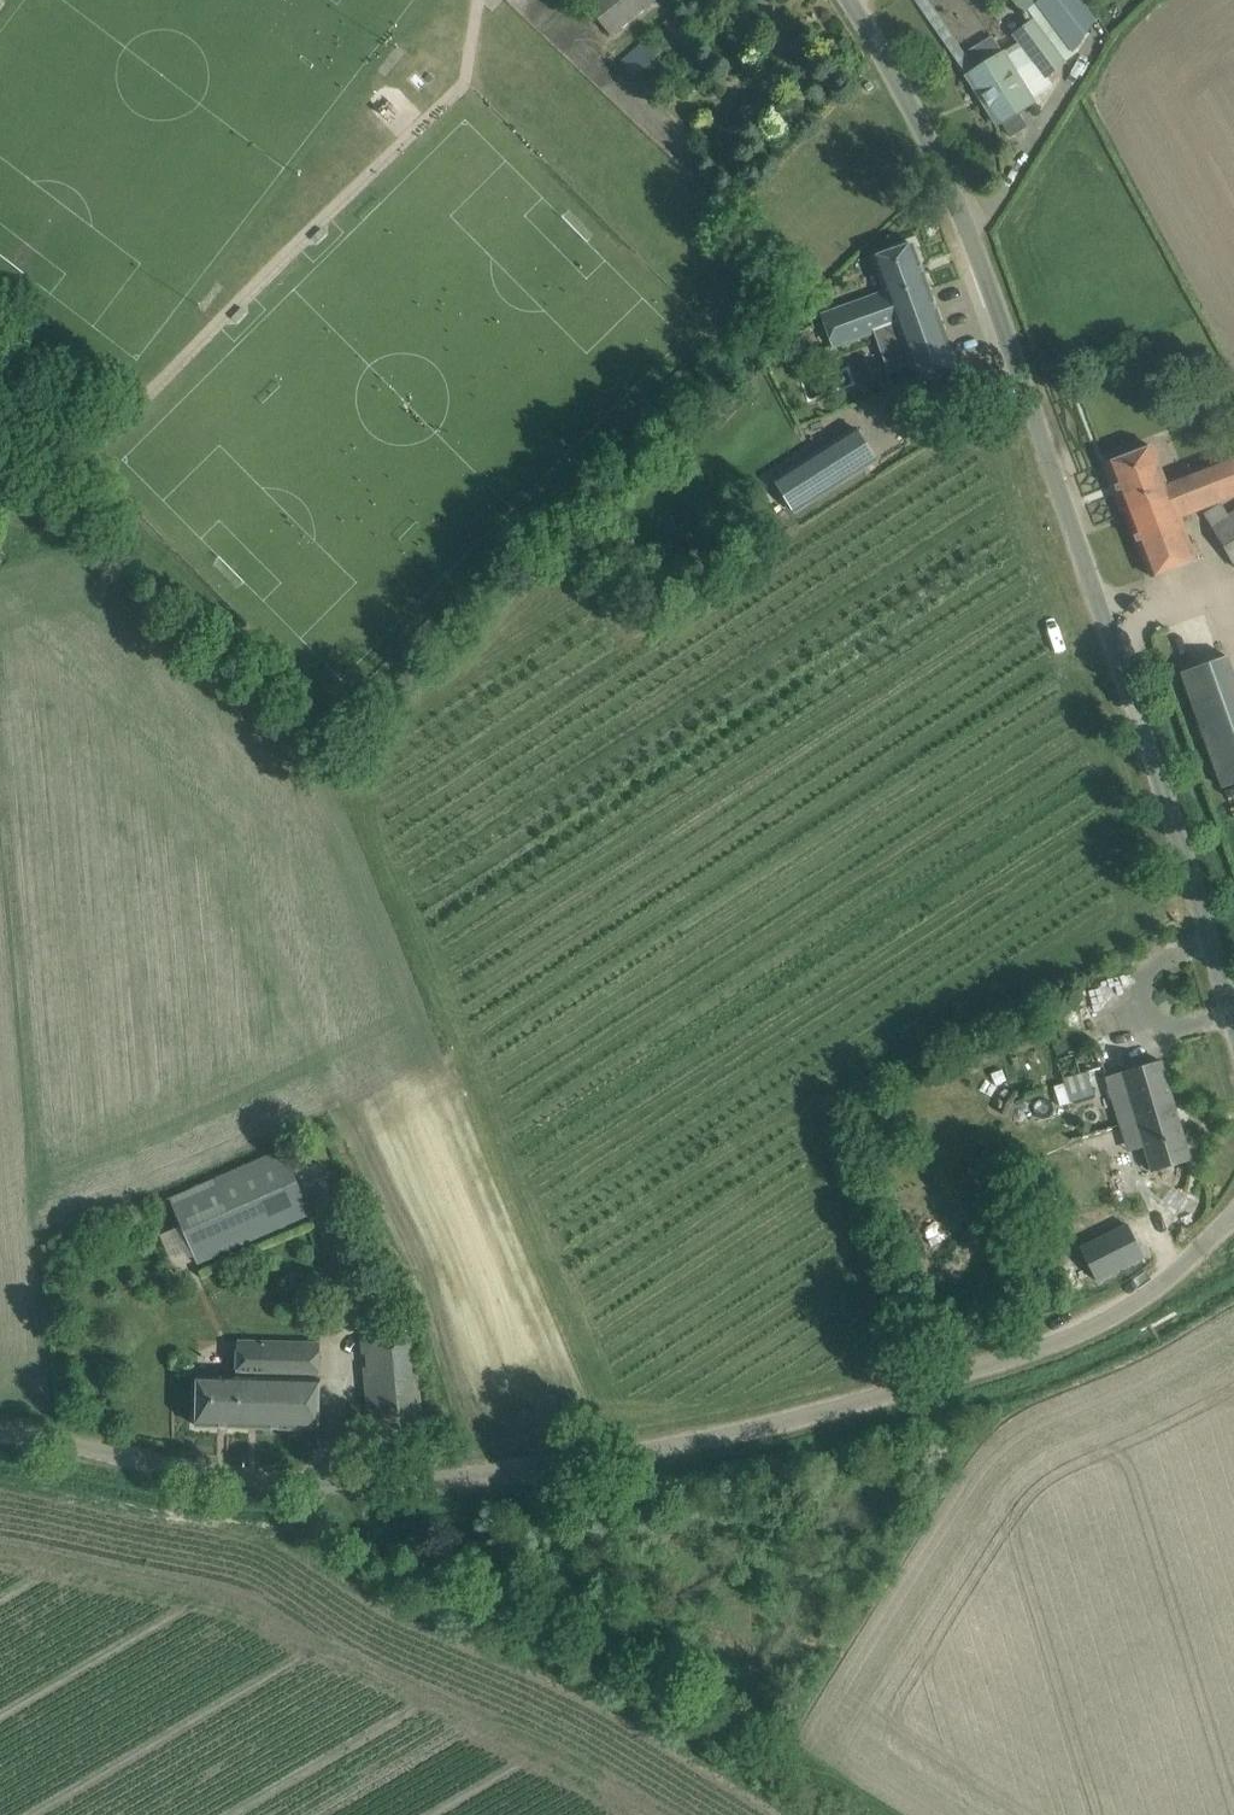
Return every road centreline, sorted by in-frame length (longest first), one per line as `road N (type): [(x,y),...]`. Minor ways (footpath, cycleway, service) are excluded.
road 1 (unclassified): [(0,1429),(240,1479),(323,1486),(503,1474),(635,1453),(780,1424),(1030,1348),(1170,1277),(1233,1217)]
road 2 (unclassified): [(1233,1027),(976,254),(852,0)]
road 3 (track): [(323,1486),(365,1535),(421,1565)]

